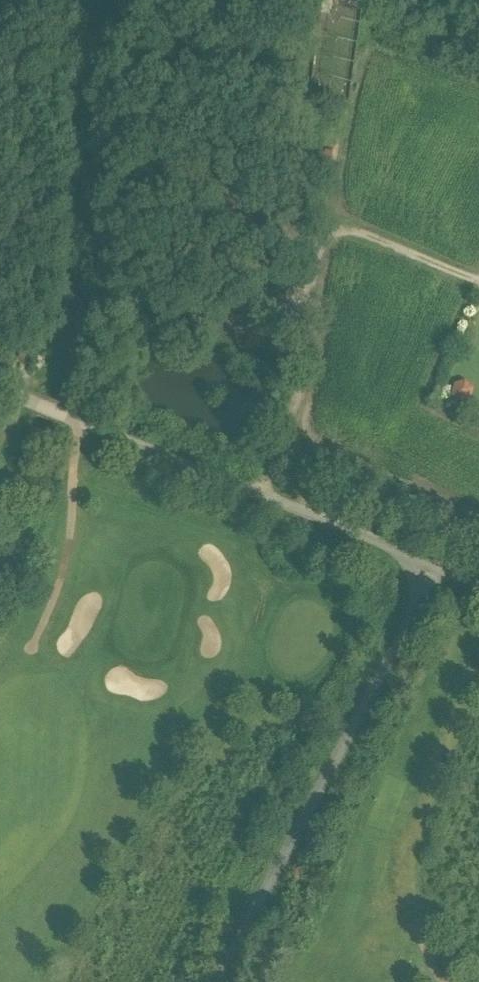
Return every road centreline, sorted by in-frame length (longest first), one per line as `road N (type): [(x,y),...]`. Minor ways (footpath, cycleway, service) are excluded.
road 1 (unclassified): [(220,981),(414,620),(427,567)]
road 2 (unclassified): [(427,567),(0,390)]
road 3 (track): [(262,498),(303,364),(317,257),(331,229),(347,227),(478,280)]

